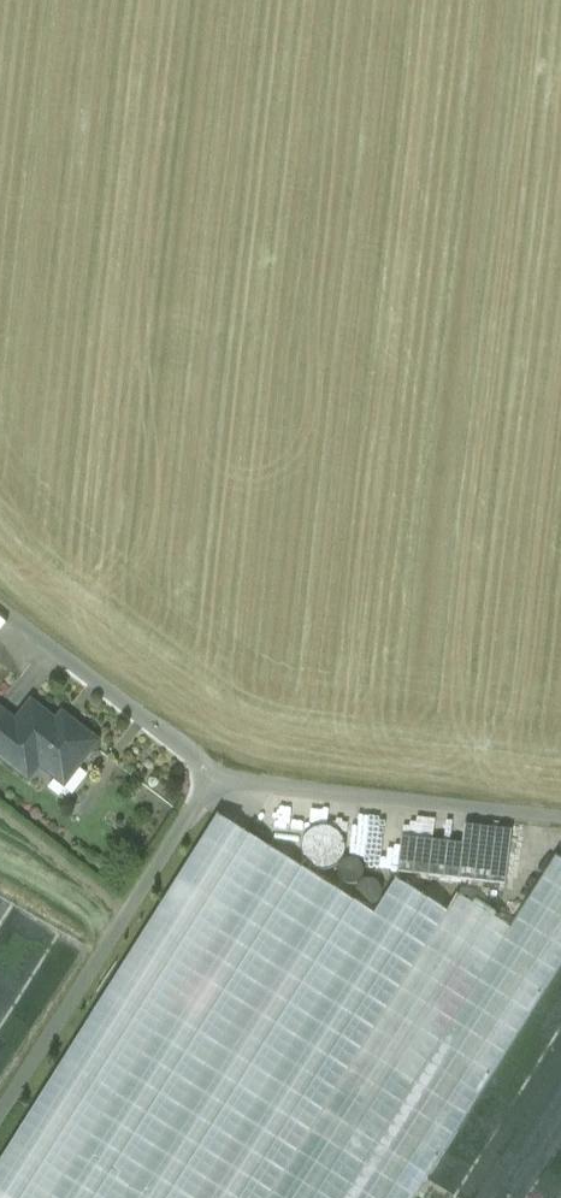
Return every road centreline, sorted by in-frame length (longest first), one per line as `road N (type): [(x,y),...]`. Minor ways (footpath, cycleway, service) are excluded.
road 1 (track): [(560,828),(221,777),(0,605)]
road 2 (track): [(221,777),(0,1123)]

